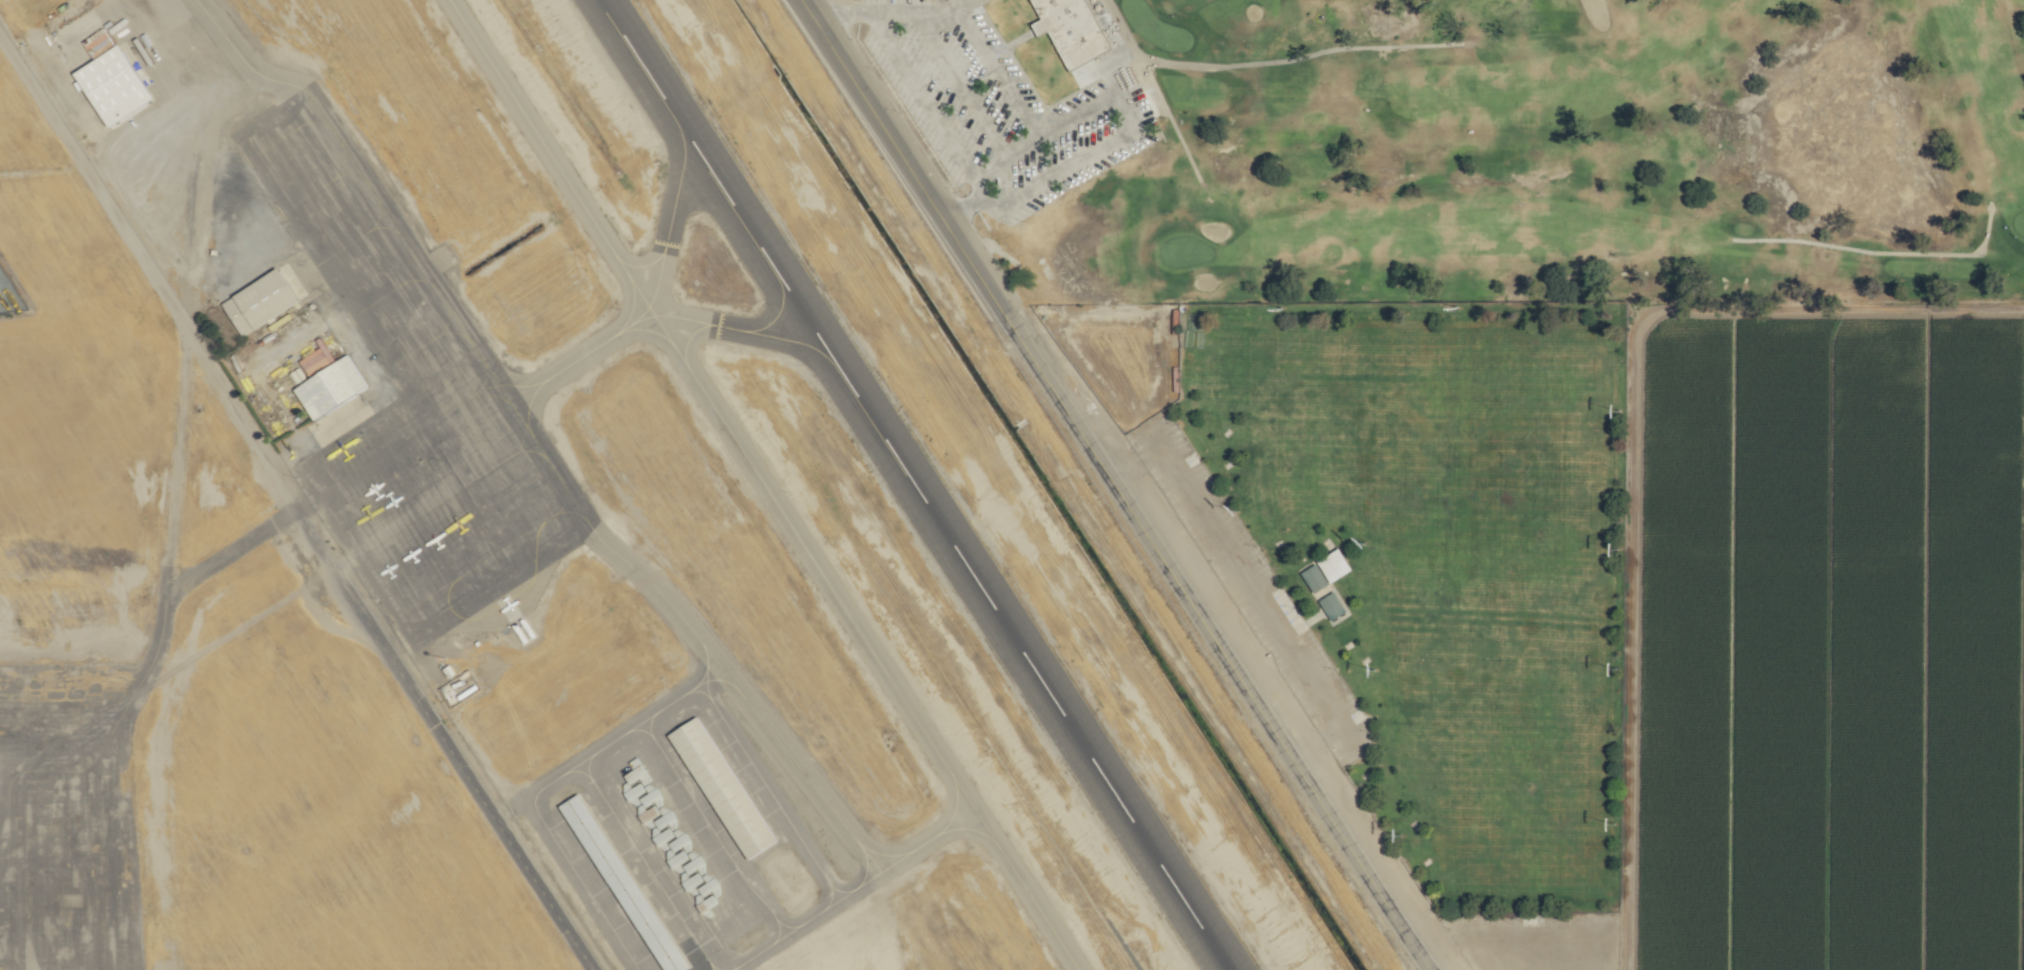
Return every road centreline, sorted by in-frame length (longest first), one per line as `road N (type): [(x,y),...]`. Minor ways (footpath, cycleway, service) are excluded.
road 1 (secondary): [(797,0),(1425,969)]

